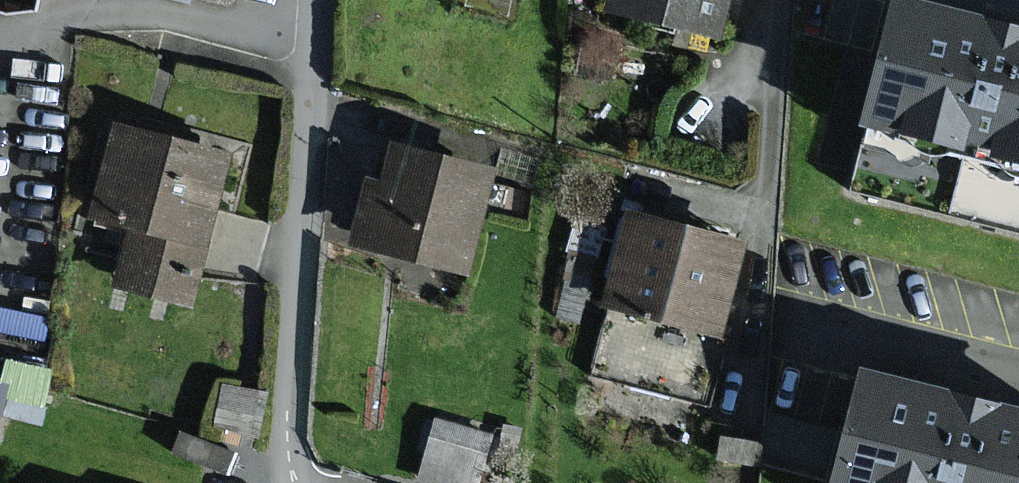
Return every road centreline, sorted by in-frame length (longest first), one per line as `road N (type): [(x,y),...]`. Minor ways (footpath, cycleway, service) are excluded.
road 1 (residential): [(291,478),(318,0)]

